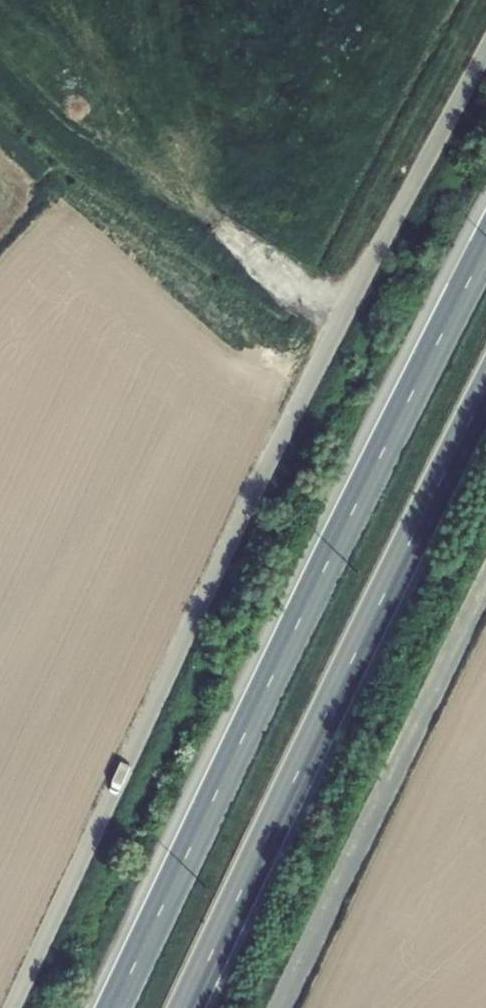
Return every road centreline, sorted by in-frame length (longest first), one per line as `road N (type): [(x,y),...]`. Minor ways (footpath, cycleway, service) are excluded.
road 1 (unclassified): [(15,1007),(342,322),(485,46)]
road 2 (trunk): [(485,257),(117,1007)]
road 3 (trunk): [(188,1007),(485,391)]
road 4 (unclassified): [(485,591),(282,1007)]

